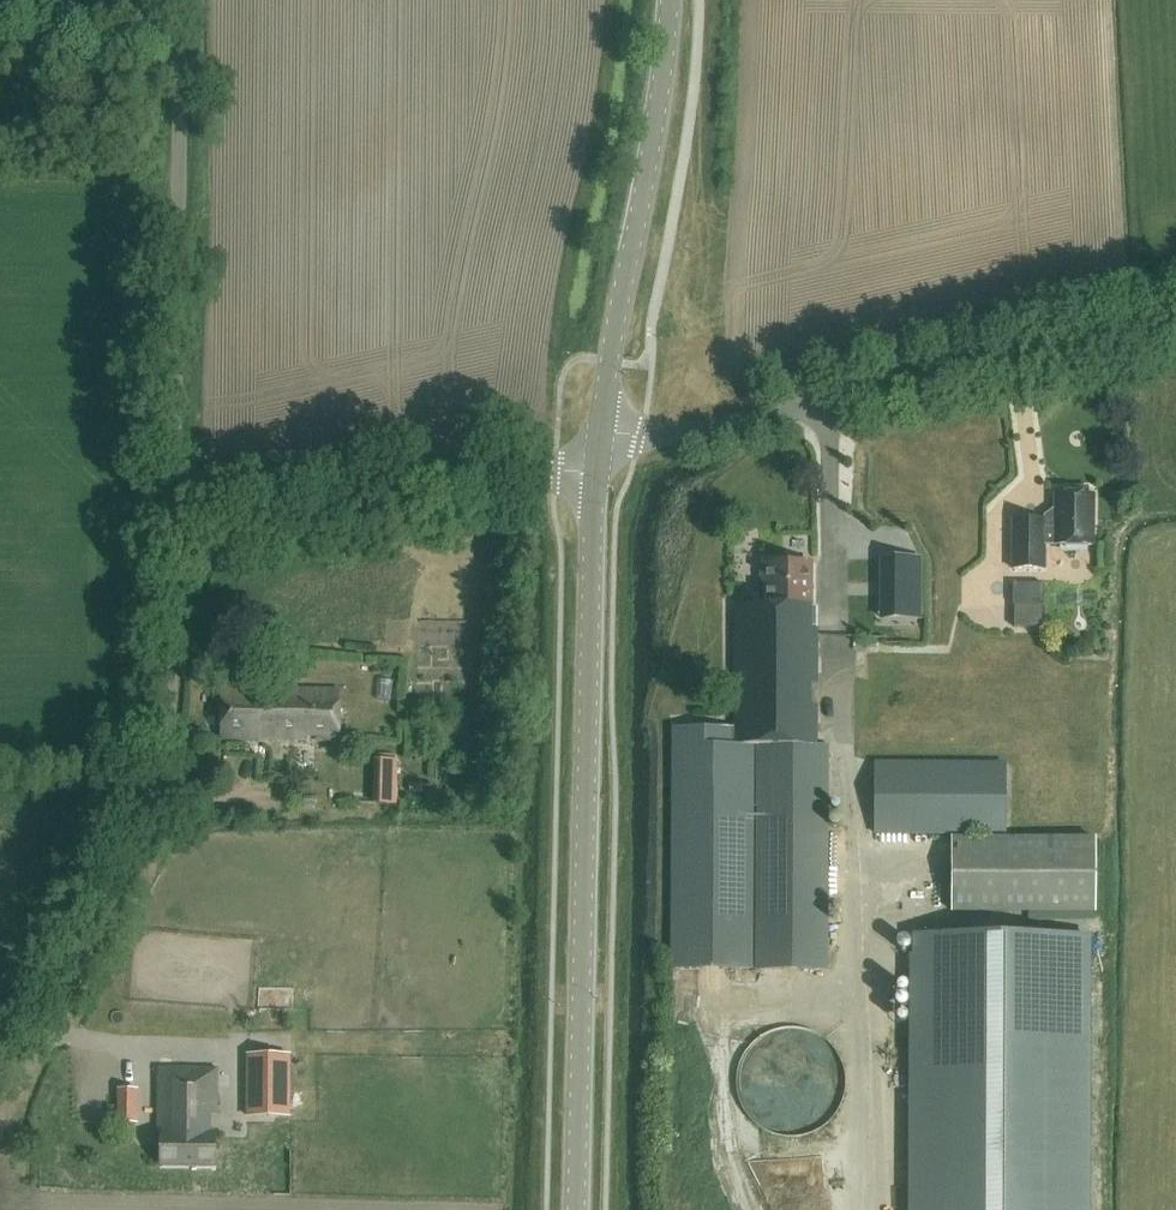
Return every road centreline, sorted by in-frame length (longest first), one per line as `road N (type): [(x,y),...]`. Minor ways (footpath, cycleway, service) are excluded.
road 1 (tertiary): [(578,1209),(599,451)]
road 2 (unclassified): [(599,451),(1175,316)]
road 3 (unclassified): [(0,1095),(27,1060),(156,797),(166,745),(174,546)]
road 4 (unclassified): [(174,546),(182,0)]
road 5 (tertiary): [(599,451),(671,0)]
road 6 (unclassified): [(174,546),(599,451)]

